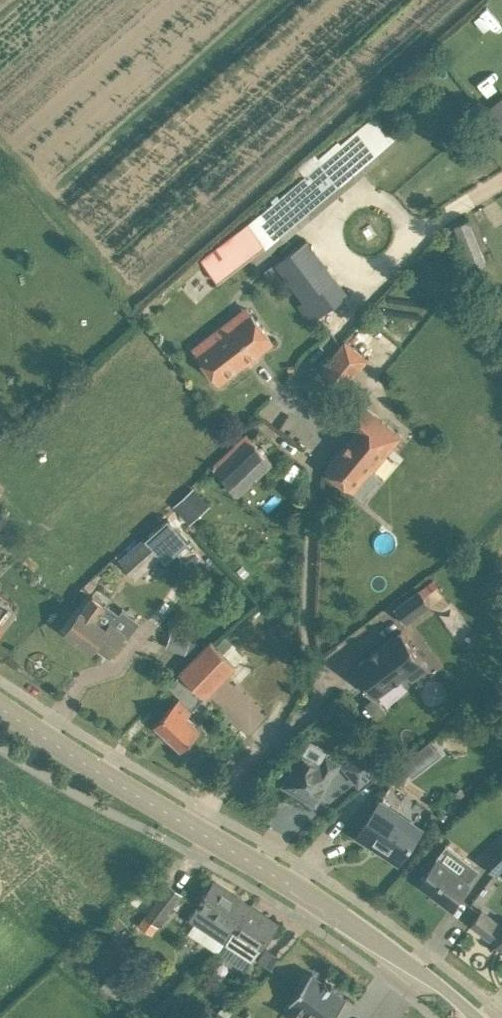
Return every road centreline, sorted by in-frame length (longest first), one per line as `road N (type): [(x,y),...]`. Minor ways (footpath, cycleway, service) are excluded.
road 1 (unclassified): [(191,830),(298,722),(310,700),(305,613),(319,428)]
road 2 (secondary): [(473,1017),(373,941),(191,830)]
road 3 (secondary): [(191,830),(0,707)]

